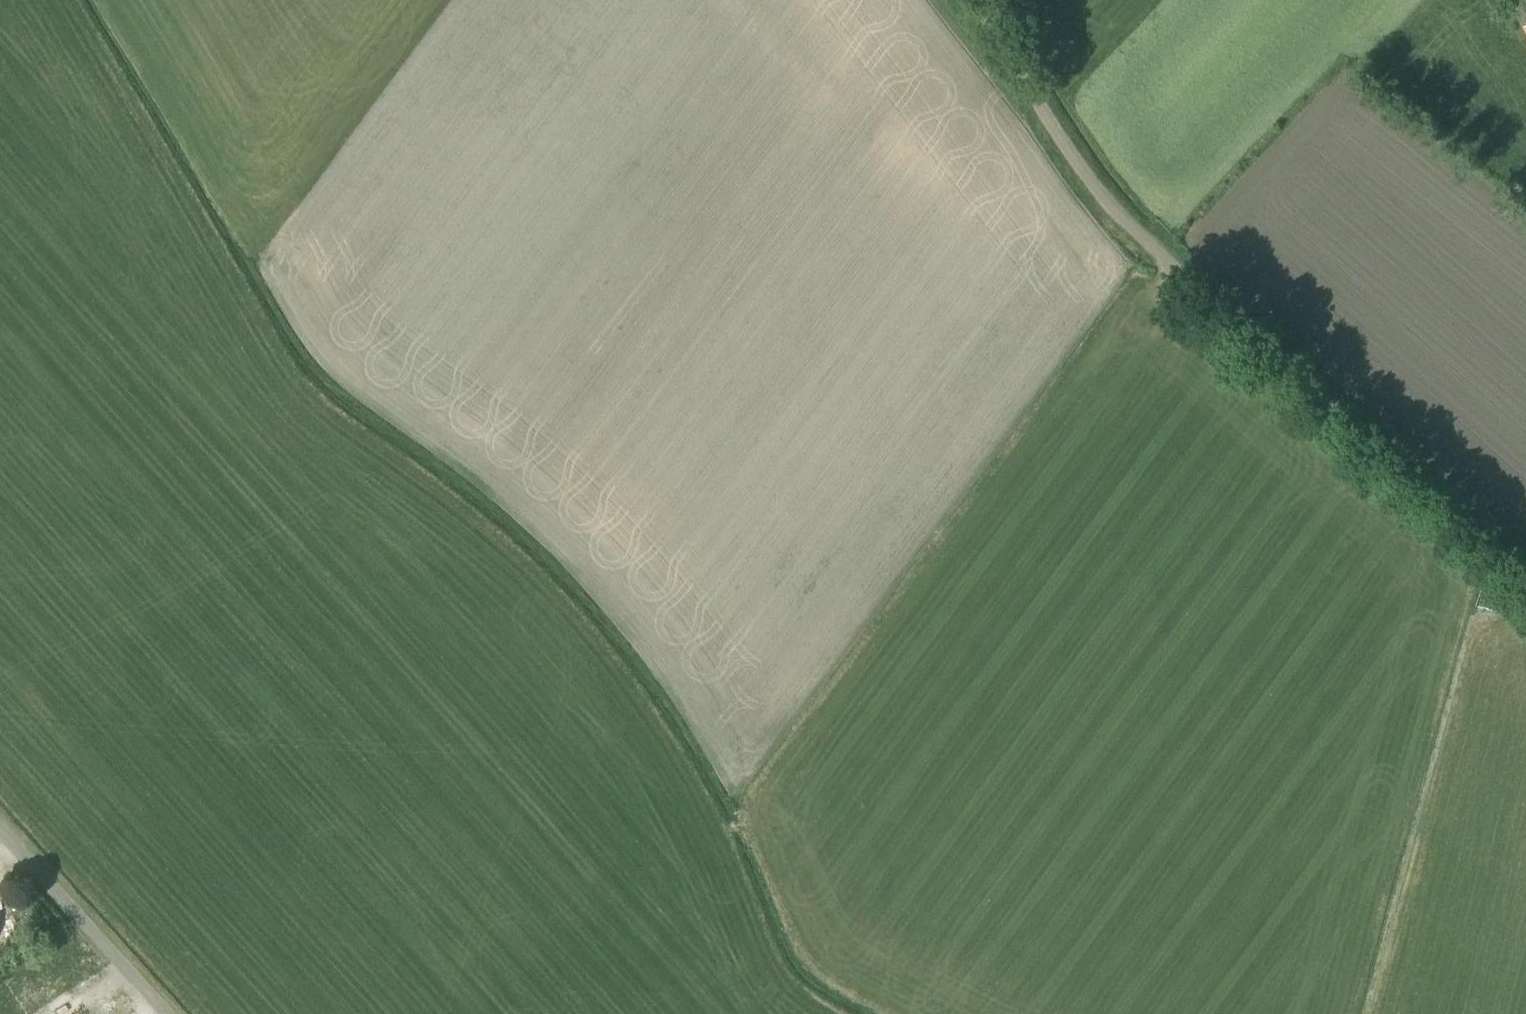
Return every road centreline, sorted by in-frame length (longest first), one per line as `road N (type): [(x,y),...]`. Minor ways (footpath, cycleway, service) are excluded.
road 1 (unclassified): [(1525,569),(1141,236),(1080,168),(983,0)]
road 2 (unclassified): [(169,1013),(0,828)]

